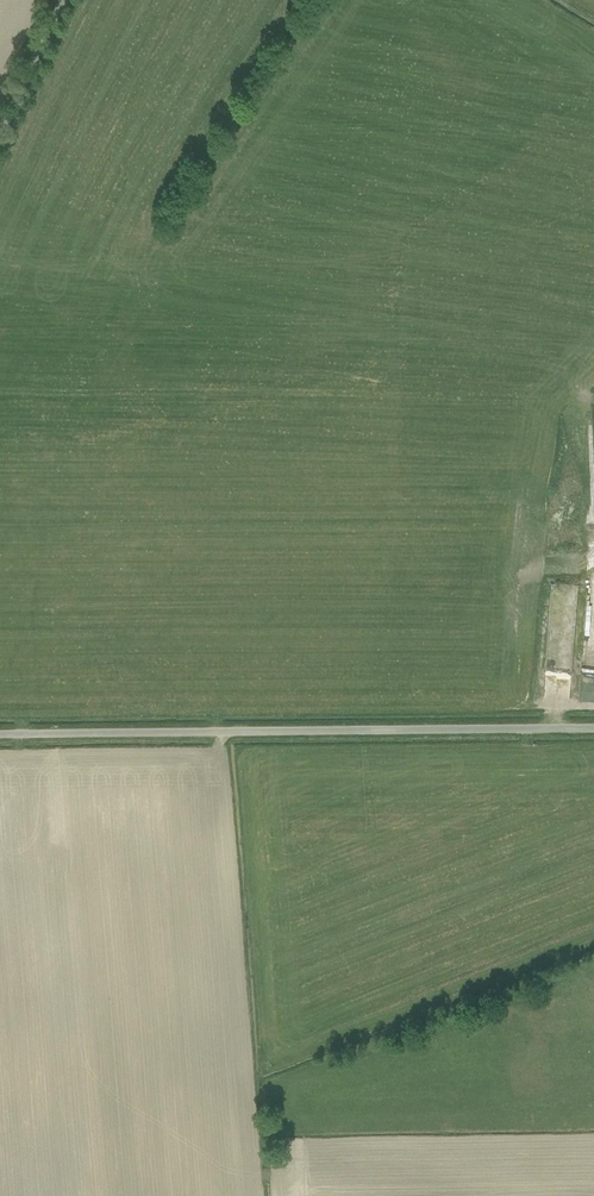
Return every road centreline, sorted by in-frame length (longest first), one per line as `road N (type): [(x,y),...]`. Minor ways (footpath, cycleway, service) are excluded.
road 1 (unclassified): [(593,728),(0,734)]
road 2 (unclassified): [(0,132),(63,0)]

